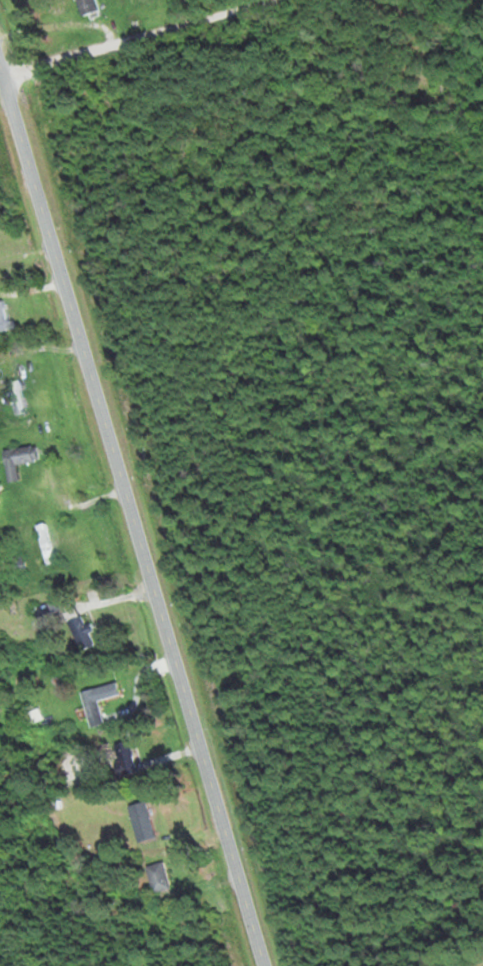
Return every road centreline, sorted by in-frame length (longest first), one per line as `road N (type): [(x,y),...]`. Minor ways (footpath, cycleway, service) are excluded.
road 1 (secondary): [(266,965),(0,60)]

